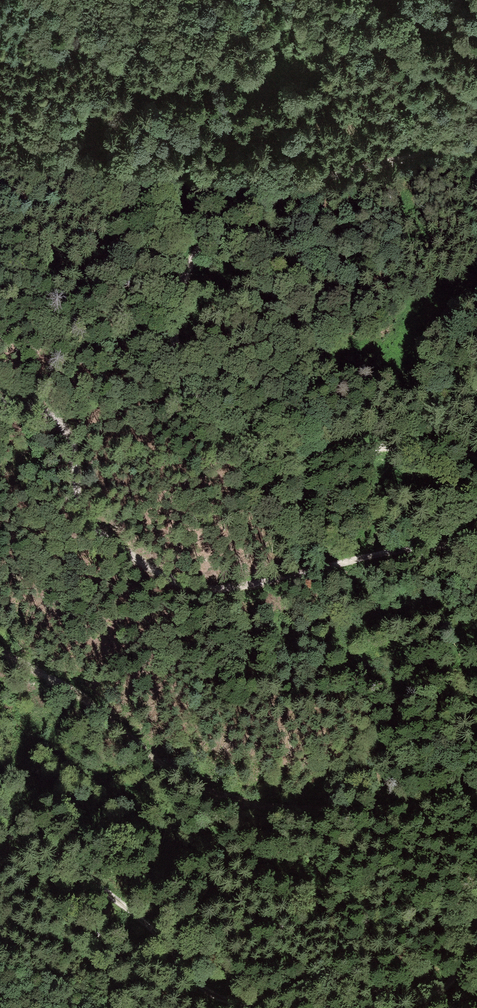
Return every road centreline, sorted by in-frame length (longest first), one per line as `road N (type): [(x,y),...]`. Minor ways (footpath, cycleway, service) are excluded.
road 1 (track): [(476,145),(338,172),(225,219),(184,273),(173,327),(183,376),(204,413),(253,447),(298,454),(428,442),(476,455)]
road 2 (track): [(0,833),(52,854),(142,920),(201,989),(225,1002),(259,1000),(310,981),(425,997),(463,964),(476,924)]
road 3 (track): [(476,544),(395,549),(240,593),(183,587),(85,519),(67,439),(29,408),(0,400)]

